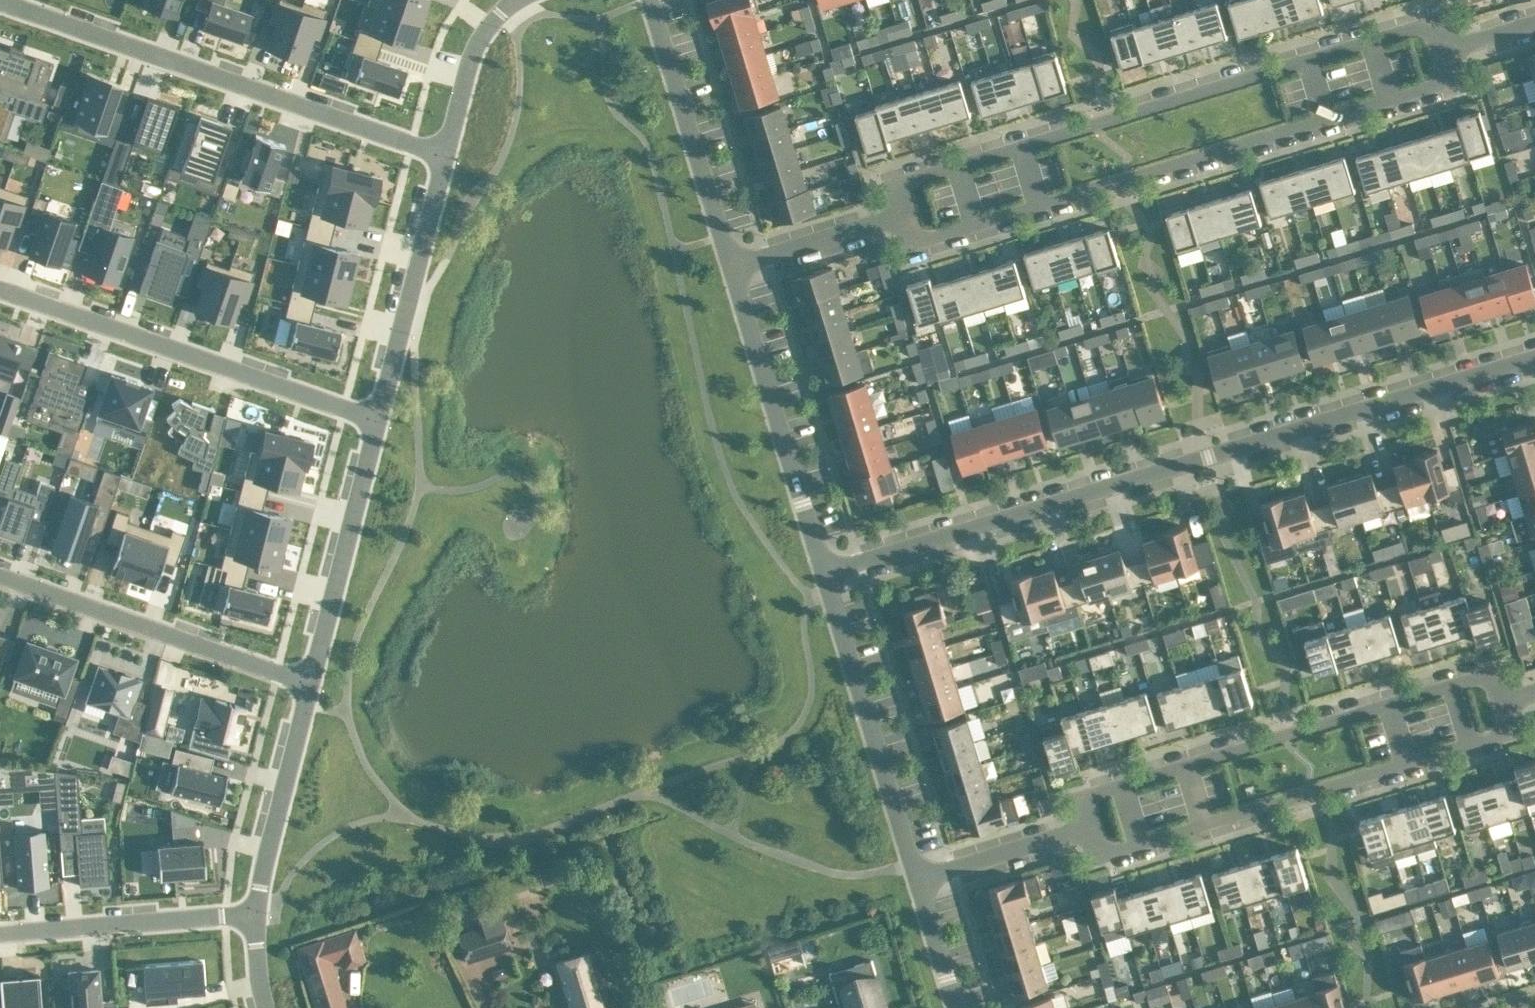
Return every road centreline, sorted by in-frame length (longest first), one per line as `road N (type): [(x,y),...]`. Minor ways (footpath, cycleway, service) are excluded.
road 1 (residential): [(1534,357),(824,572)]
road 2 (residential): [(903,217),(909,240),(921,243),(1434,89),(1445,70),(1440,51)]
road 3 (residential): [(1440,51),(1435,33),(1420,26),(898,186),(903,217)]
road 4 (residential): [(1508,701),(1489,676),(1288,734),(1083,797),(1077,804),(1085,828)]
road 5 (residential): [(1085,828),(1093,851),(1104,856),(1206,827),(1504,733),(1508,701)]
road 6 (residential): [(2,0),(443,155)]
road 7 (residential): [(374,420),(0,288)]
road 8 (residential): [(311,682),(0,574)]
road 9 (residential): [(824,572),(918,882)]
road 10 (residential): [(732,268),(824,572)]
road 11 (residential): [(650,0),(732,268)]
road 12 (residential): [(374,420),(443,155)]
road 13 (residential): [(311,682),(374,420)]
road 14 (residential): [(257,915),(0,935)]
road 15 (residential): [(257,915),(311,682)]
road 16 (residential): [(903,217),(732,268)]
road 17 (residential): [(918,882),(1085,828)]
road 18 (residential): [(443,155),(467,60),(516,0)]
road 19 (residential): [(918,882),(957,1007)]

